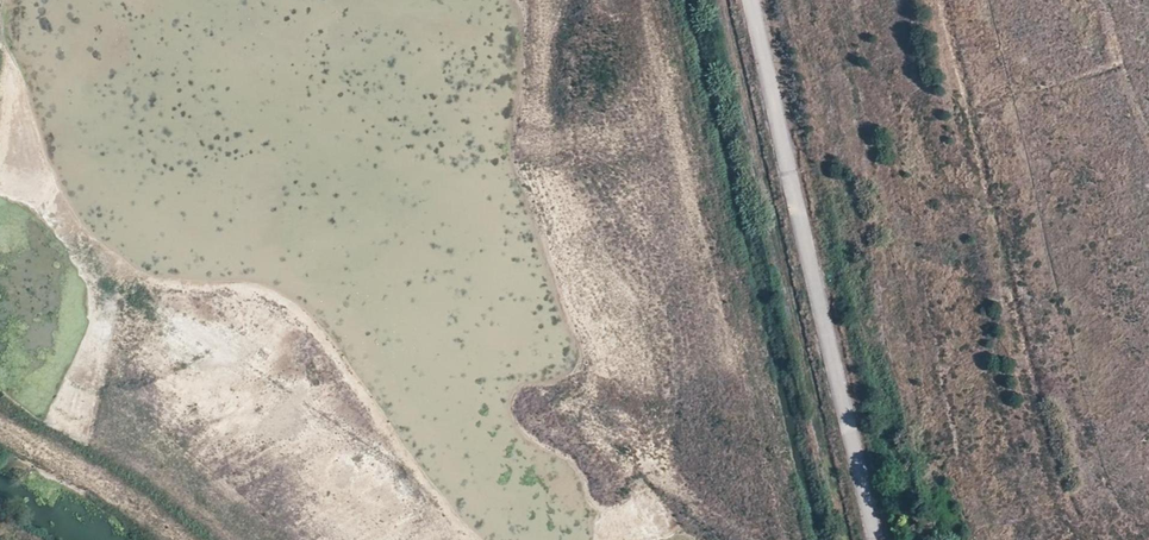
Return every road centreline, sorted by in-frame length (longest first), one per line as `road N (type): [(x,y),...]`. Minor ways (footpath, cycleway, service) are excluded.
road 1 (track): [(234,539),(168,484),(32,403),(0,349)]

